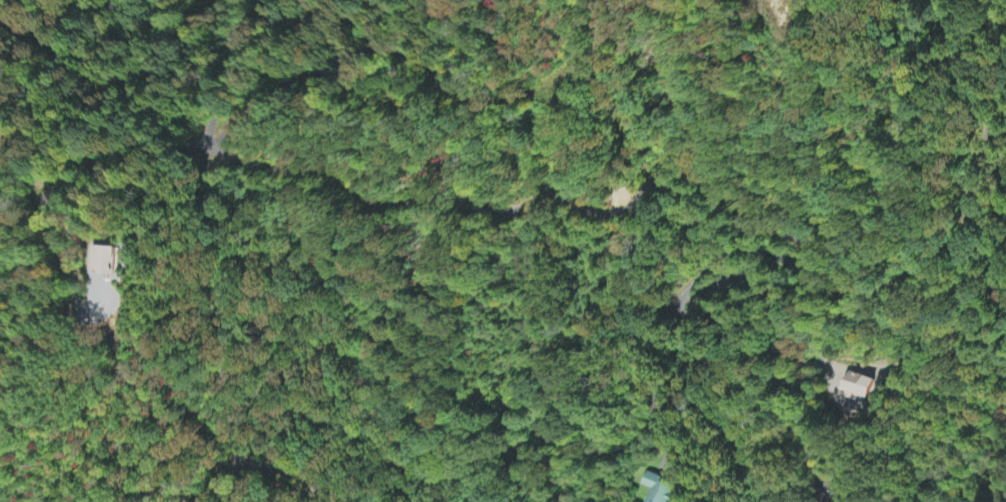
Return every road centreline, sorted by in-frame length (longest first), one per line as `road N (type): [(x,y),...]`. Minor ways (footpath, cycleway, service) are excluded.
road 1 (residential): [(818,274),(815,248),(676,168),(658,173),(613,213),(554,195),(509,210),(436,198),(386,205),(336,175),(210,149),(207,131),(247,37),(290,0)]
road 2 (residential): [(953,0),(950,54),(980,93),(987,120),(957,249),(925,272),(874,291),(744,249),(718,258),(674,305)]
road 3 (residential): [(467,501),(500,483),(536,444),(609,454),(641,444),(657,414),(643,328),(674,305)]
road 4 (residential): [(674,305),(755,335),(779,355),(831,501)]
road 5 (residential): [(219,152),(231,120),(362,52),(392,47),(443,77)]
road 6 (residential): [(211,0),(181,55),(147,72),(103,63),(53,31),(0,25)]
road 7 (residential): [(194,501),(238,465),(278,475),(312,501)]

